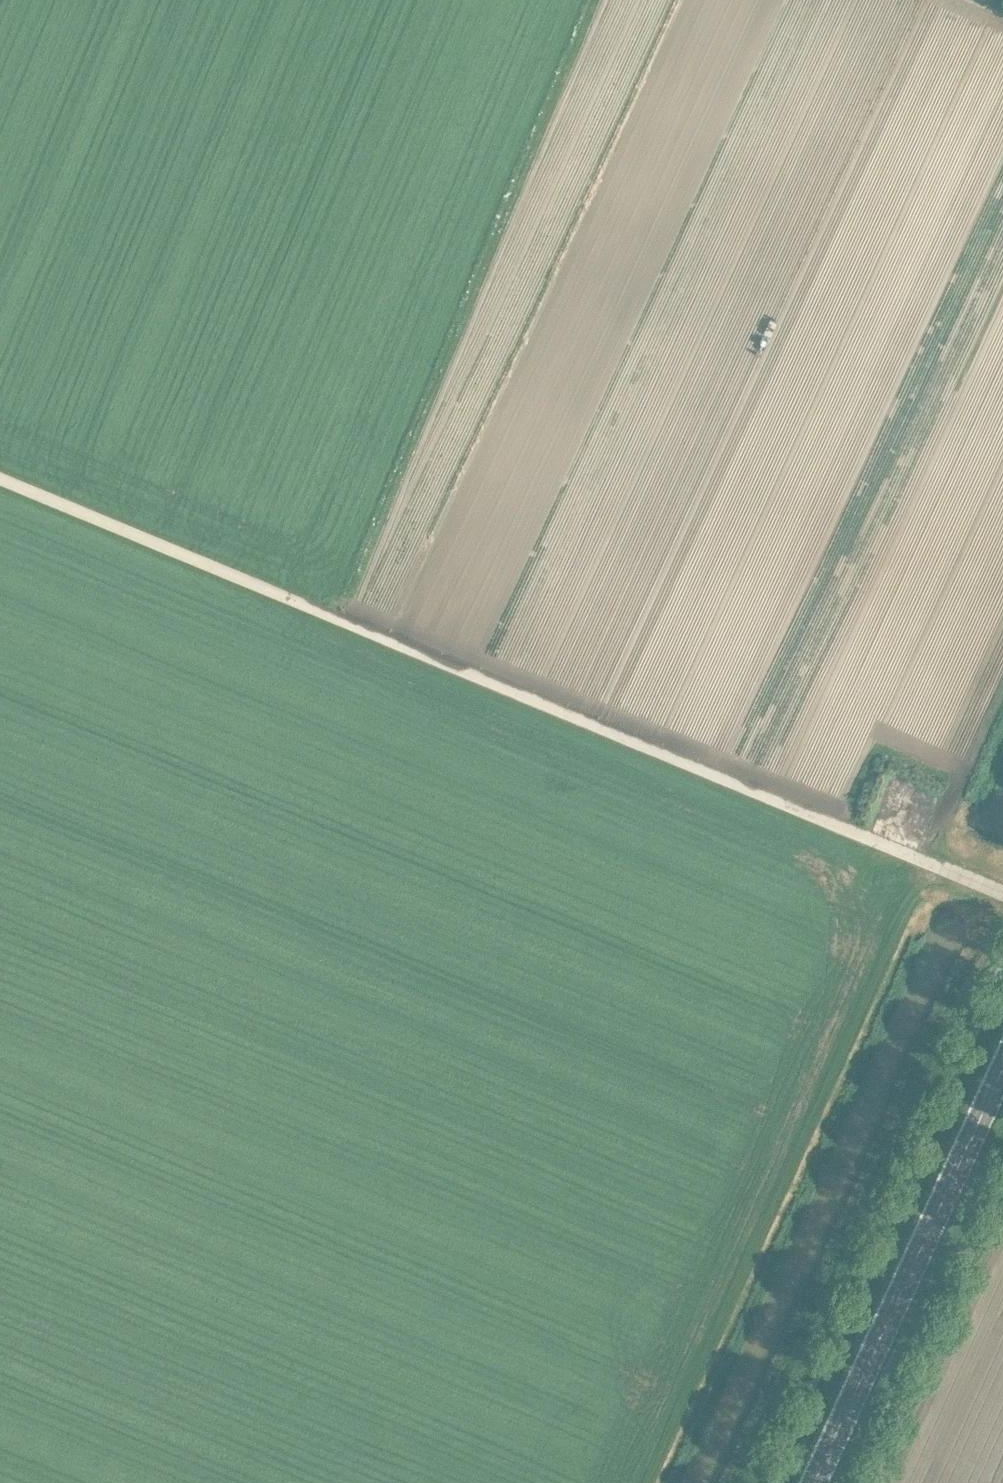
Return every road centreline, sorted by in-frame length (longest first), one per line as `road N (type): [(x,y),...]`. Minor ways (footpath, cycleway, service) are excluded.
road 1 (tertiary): [(815,1482),(1002,1071)]

